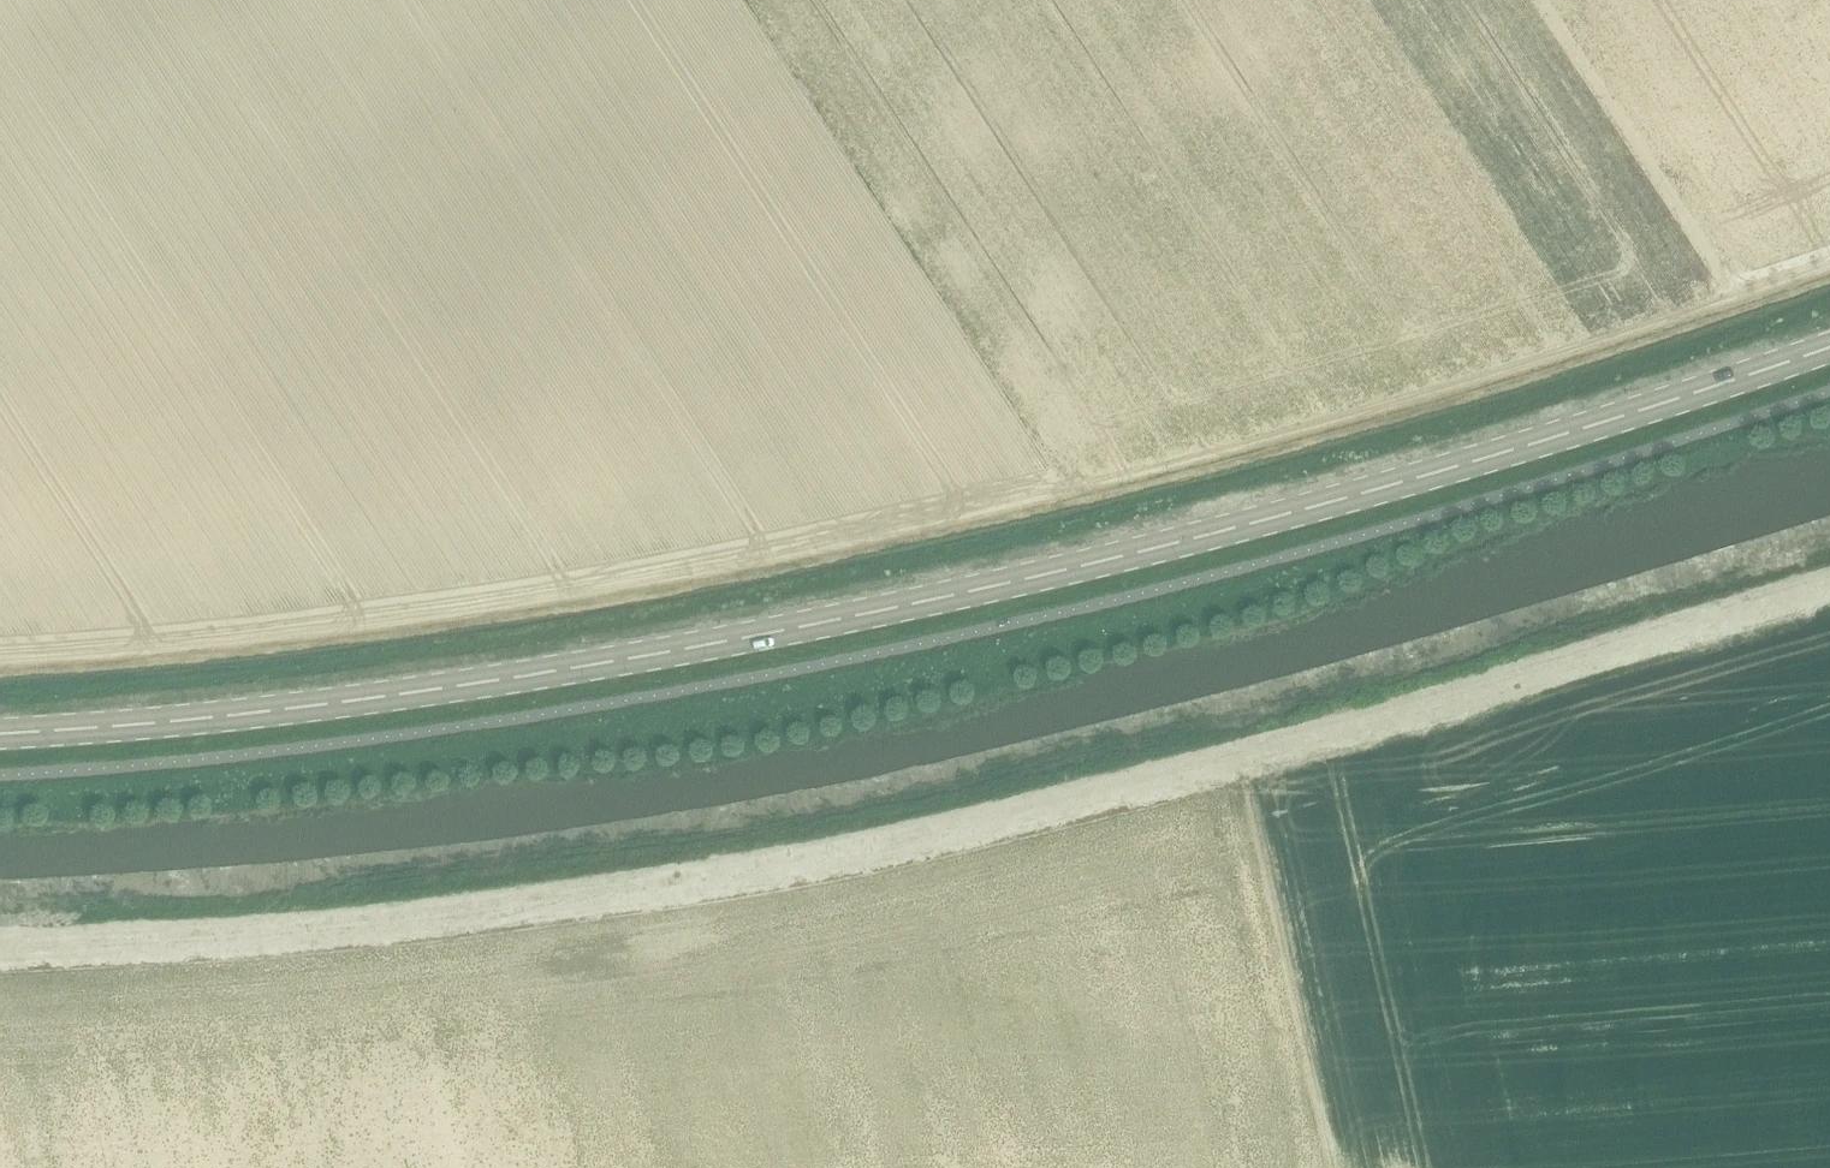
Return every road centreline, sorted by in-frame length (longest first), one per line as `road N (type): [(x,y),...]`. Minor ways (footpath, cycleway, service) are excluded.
road 1 (secondary): [(0,733),(358,706),(660,657),(1056,575),(1497,468),(1829,355)]

